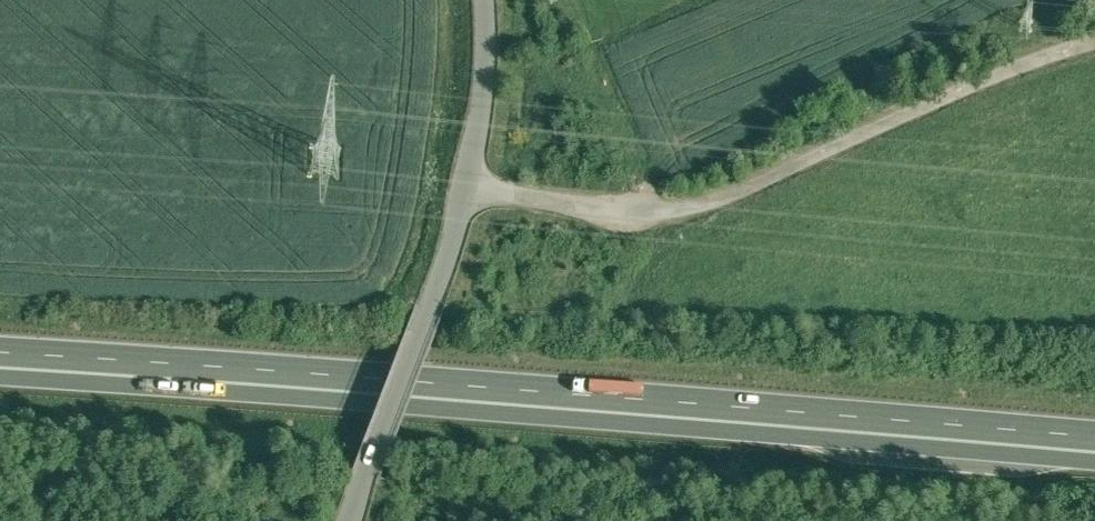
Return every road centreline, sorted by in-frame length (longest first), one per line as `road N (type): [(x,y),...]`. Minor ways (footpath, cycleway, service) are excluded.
road 1 (trunk): [(0,365),(1094,440)]
road 2 (track): [(474,187),(671,217),(1094,41)]
road 3 (unclassified): [(367,477),(474,187),(490,97),(494,0)]

